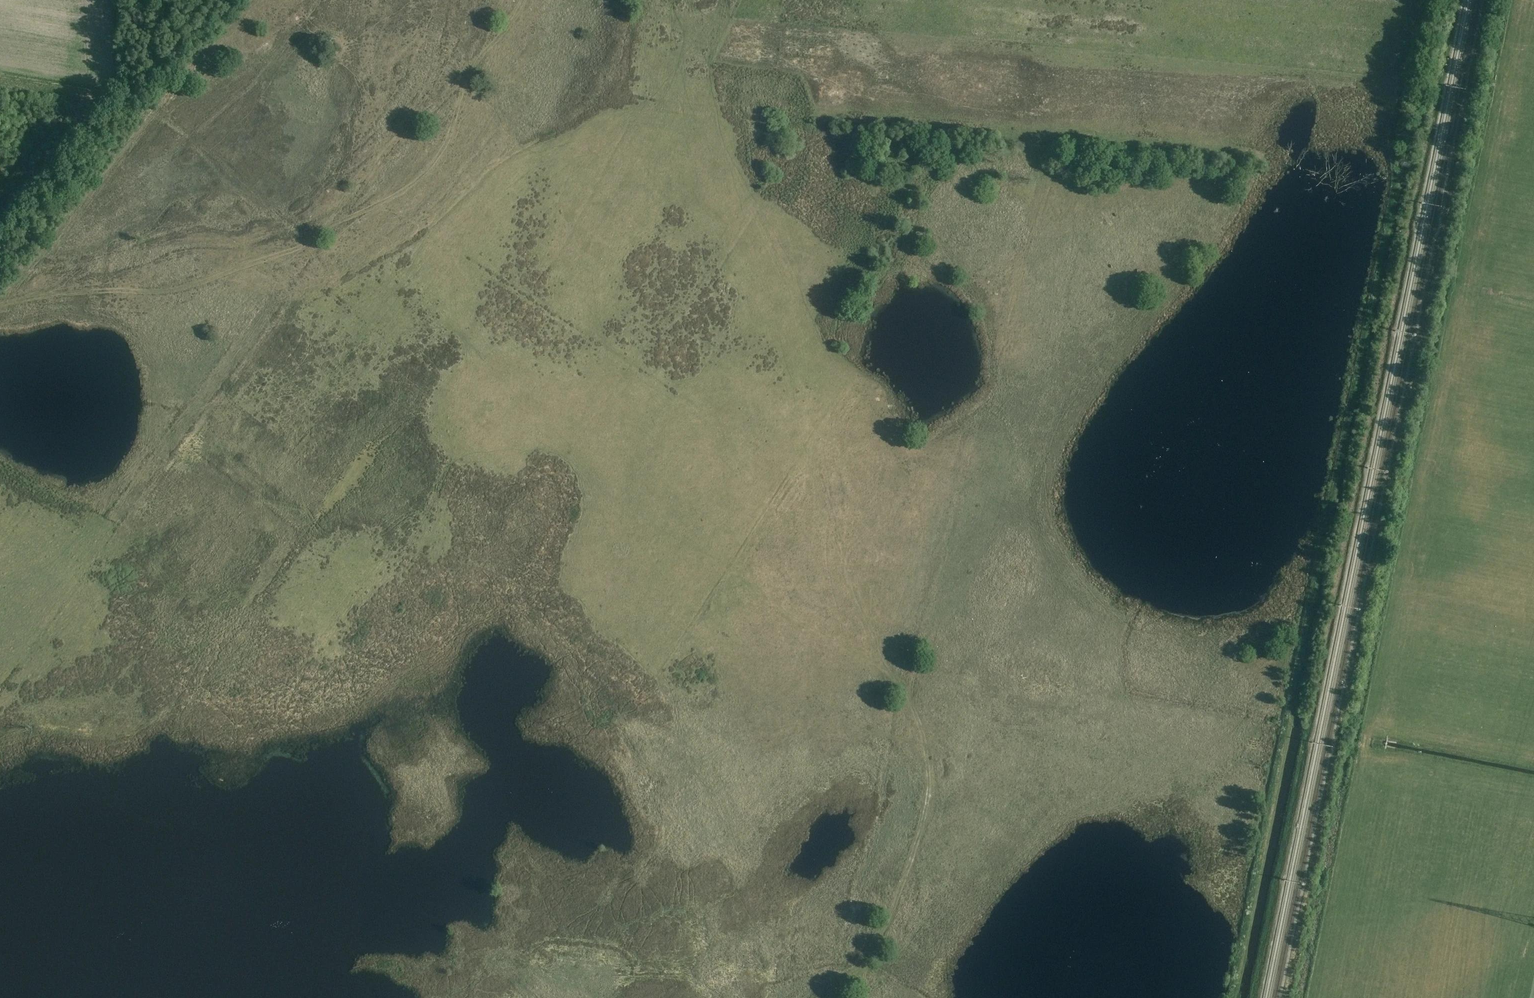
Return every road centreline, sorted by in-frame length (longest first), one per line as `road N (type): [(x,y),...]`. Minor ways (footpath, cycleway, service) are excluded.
road 1 (track): [(0,304),(205,281),(309,243),(413,185),(446,147),(467,81),(525,0)]
road 2 (track): [(840,997),(887,925),(930,798),(914,708),(888,669),(845,566)]

